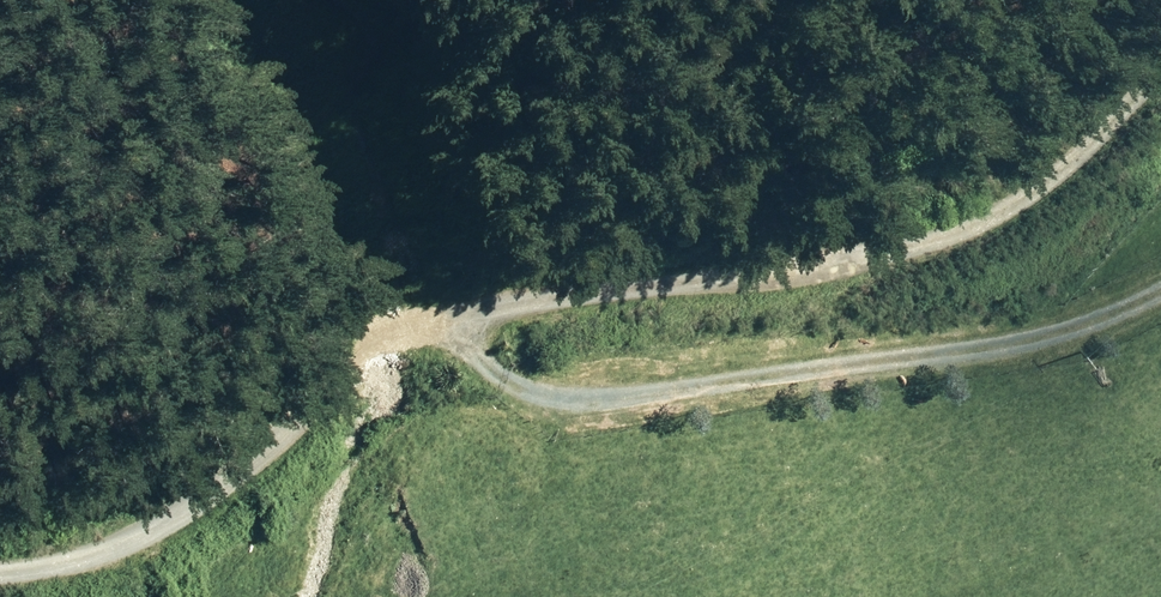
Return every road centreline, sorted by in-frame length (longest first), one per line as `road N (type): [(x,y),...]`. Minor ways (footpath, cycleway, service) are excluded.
road 1 (unclassified): [(0,563),(66,558),(148,521),(227,473),(314,396),(403,339),(482,308),(919,241),(1047,178),(1160,61)]
road 2 (track): [(403,339),(584,399),(766,397),(843,372),(960,369),(1095,327),(1160,291)]

